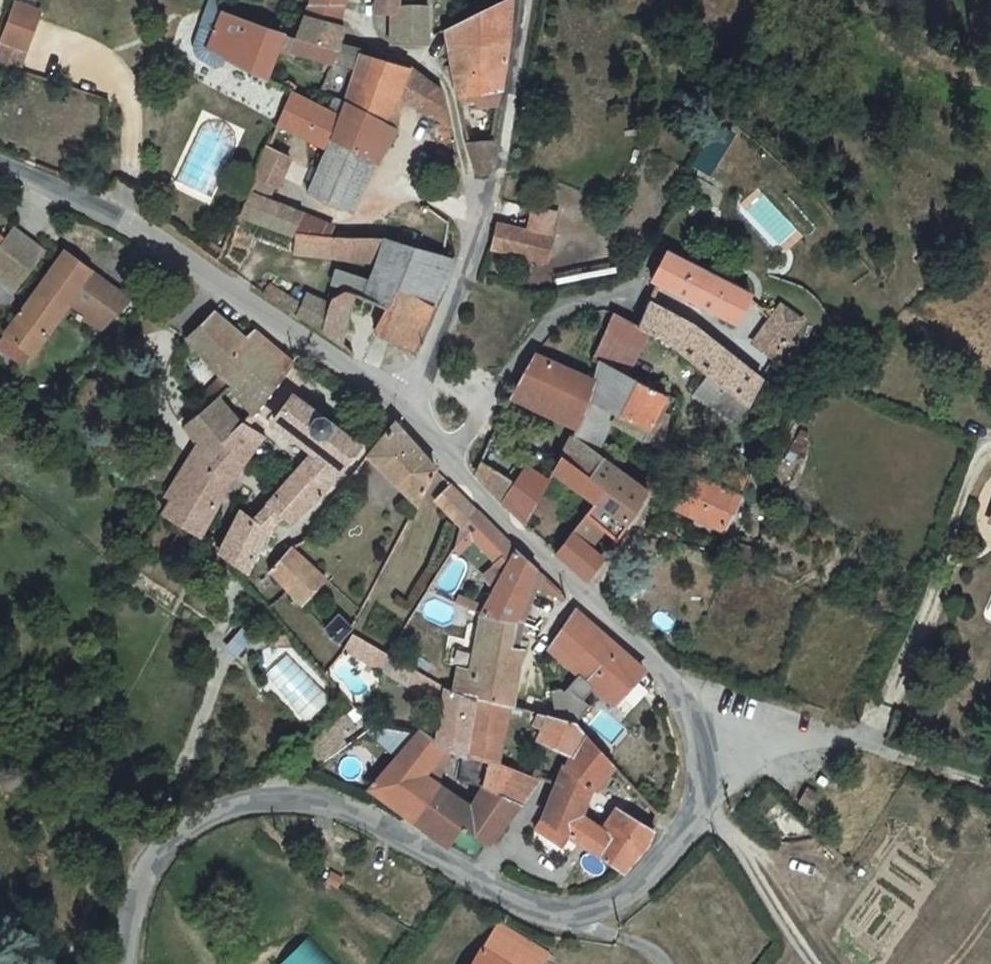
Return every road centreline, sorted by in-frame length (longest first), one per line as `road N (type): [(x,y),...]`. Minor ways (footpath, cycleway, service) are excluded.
road 1 (unclassified): [(124,963),(133,899),(153,855),(192,824),(240,803),(301,798),(365,819),(530,908),(568,916),(603,905),(644,876),(692,818),(699,799),(691,738)]
road 2 (unclassified): [(399,405),(149,234),(0,170)]
road 3 (unclassified): [(691,738),(660,672),(458,477),(399,405)]
road 4 (residential): [(990,791),(841,739),(691,738)]
road 5 (unclassified): [(485,214),(499,179),(525,0)]
road 6 (unclassified): [(399,405),(442,328),(485,214)]
road 7 (track): [(692,818),(720,830),(809,963)]
road 8 (residential): [(447,55),(485,214)]

